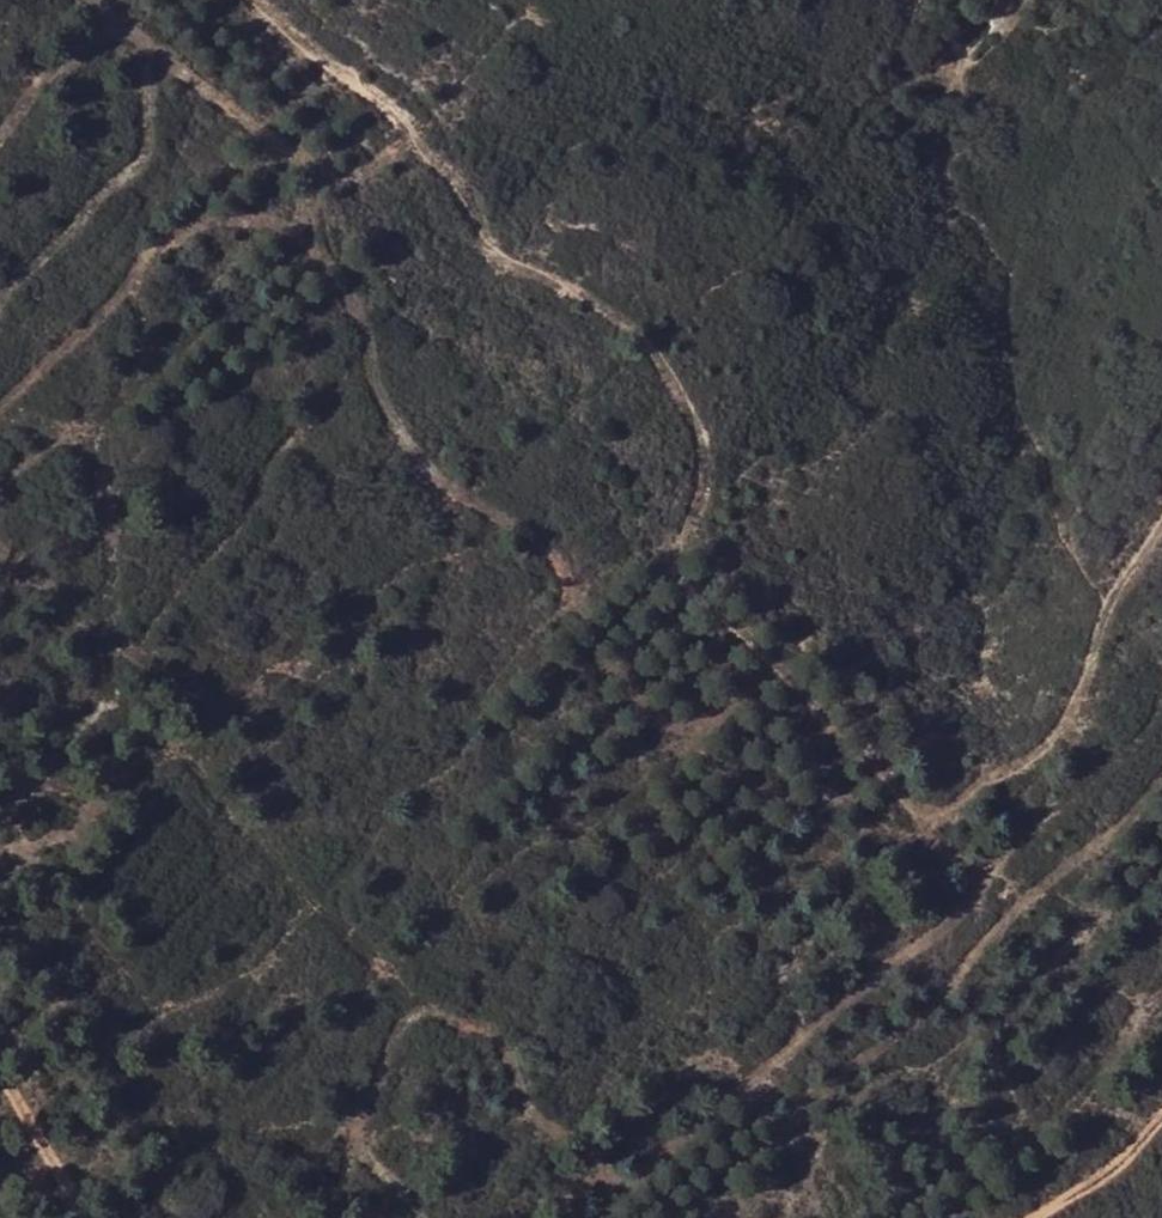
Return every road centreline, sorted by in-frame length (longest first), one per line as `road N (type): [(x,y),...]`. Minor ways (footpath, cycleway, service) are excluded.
road 1 (track): [(0,1046),(96,1217)]
road 2 (track): [(1037,1217),(1078,1189),(1161,1098)]

